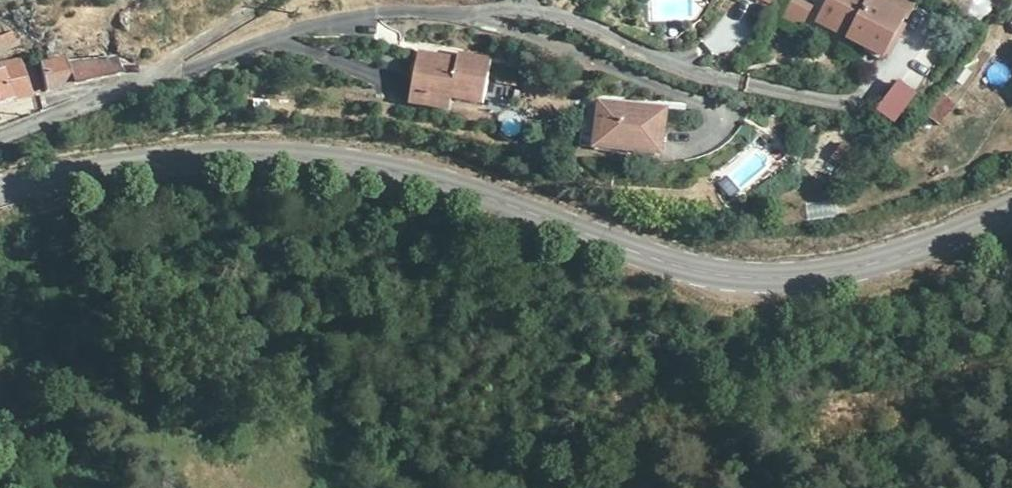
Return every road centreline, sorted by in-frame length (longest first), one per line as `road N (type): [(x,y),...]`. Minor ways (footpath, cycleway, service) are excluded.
road 1 (unclassified): [(0,187),(140,155),(234,146),(338,158),(432,178),(683,260),(773,276),(858,271),(1011,221)]
road 2 (residential): [(454,12),(537,10),(587,22),(742,84)]
road 3 (residential): [(454,12),(517,27),(698,104)]
road 4 (residential): [(277,34),(367,11),(454,12)]
road 5 (residential): [(277,0),(138,78)]
road 6 (residential): [(138,78),(0,140)]
road 7 (residential): [(138,78),(277,34)]
road 8 (residential): [(277,34),(393,79)]

